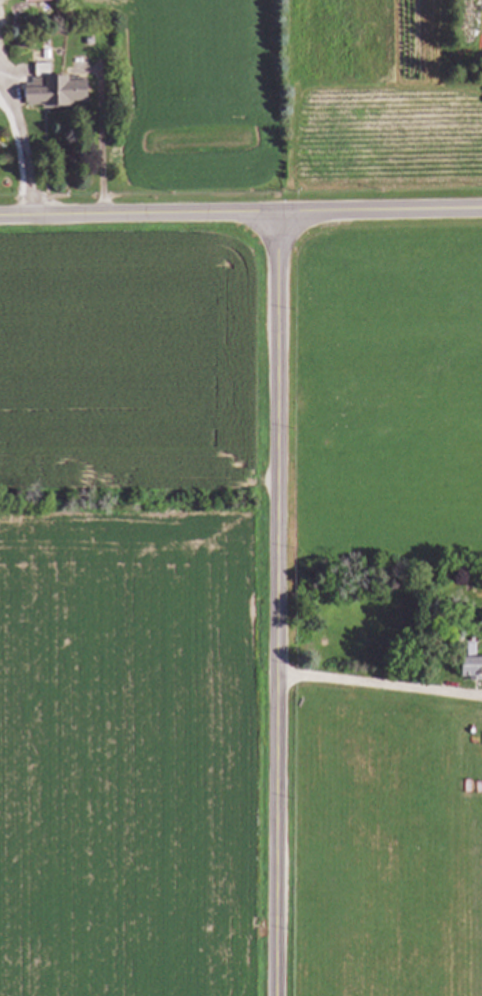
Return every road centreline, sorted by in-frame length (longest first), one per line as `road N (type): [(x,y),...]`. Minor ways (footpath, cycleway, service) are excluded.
road 1 (tertiary): [(274,995),(275,215)]
road 2 (tertiary): [(481,211),(0,218)]

